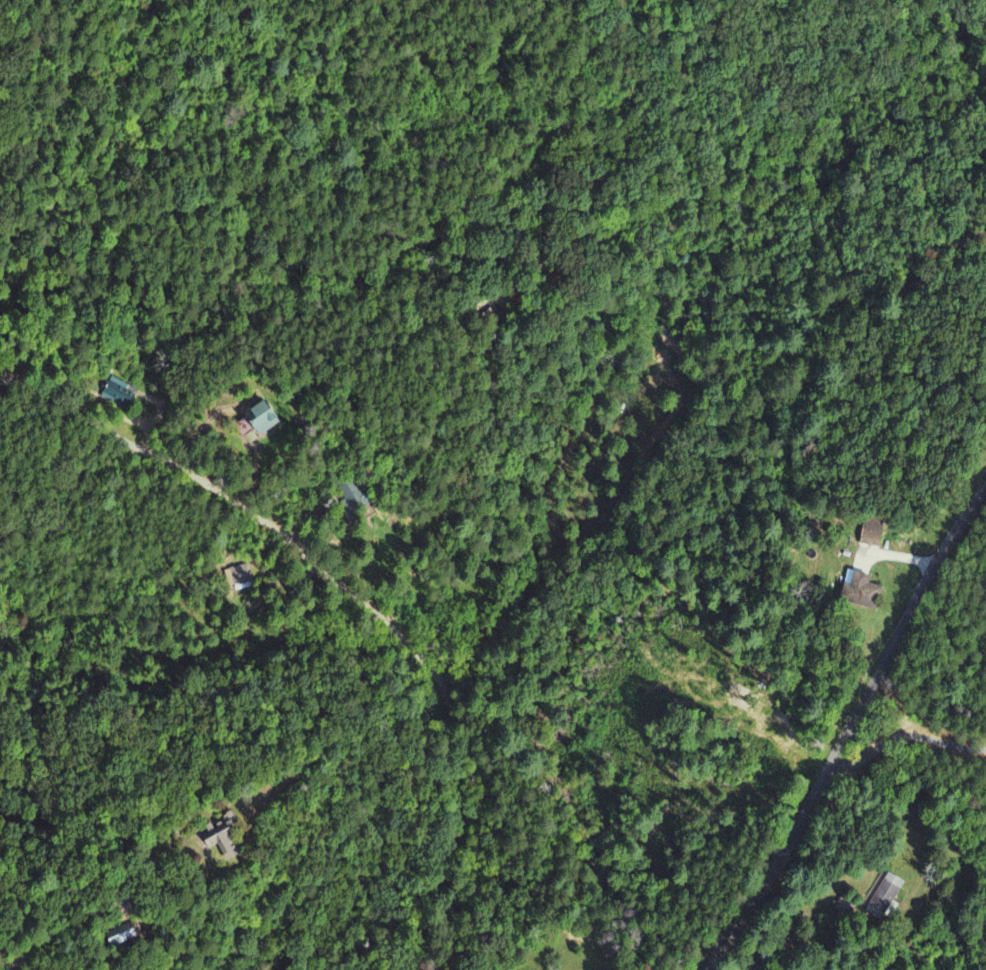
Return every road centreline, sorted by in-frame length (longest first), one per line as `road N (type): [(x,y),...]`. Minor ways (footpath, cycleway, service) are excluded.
road 1 (residential): [(421,969),(418,955),(458,845),(462,803),(449,706),(434,671),(256,514),(37,388),(0,386)]
road 2 (residential): [(700,969),(767,885),(940,558),(985,488)]

